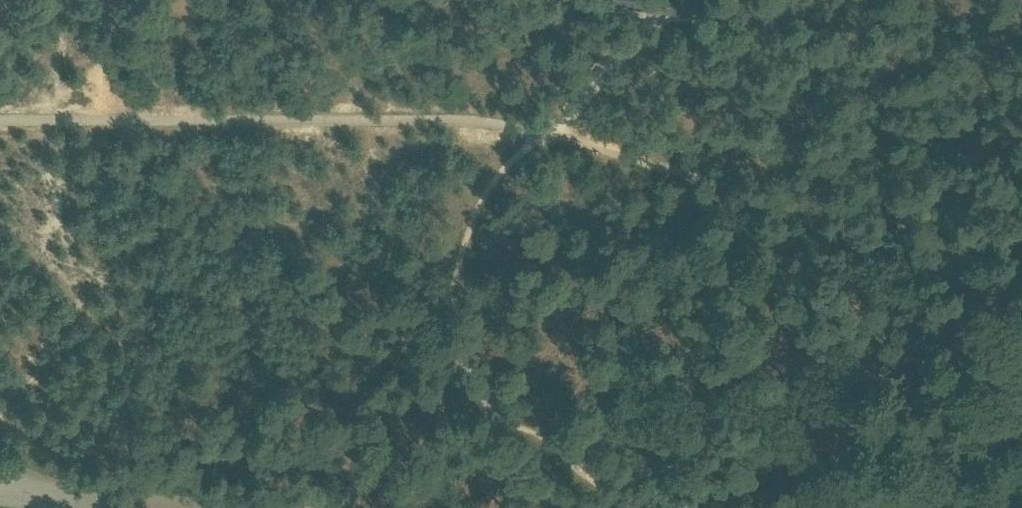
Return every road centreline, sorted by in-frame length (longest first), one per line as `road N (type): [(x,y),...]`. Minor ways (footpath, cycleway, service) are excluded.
road 1 (unclassified): [(0,487),(185,507)]

